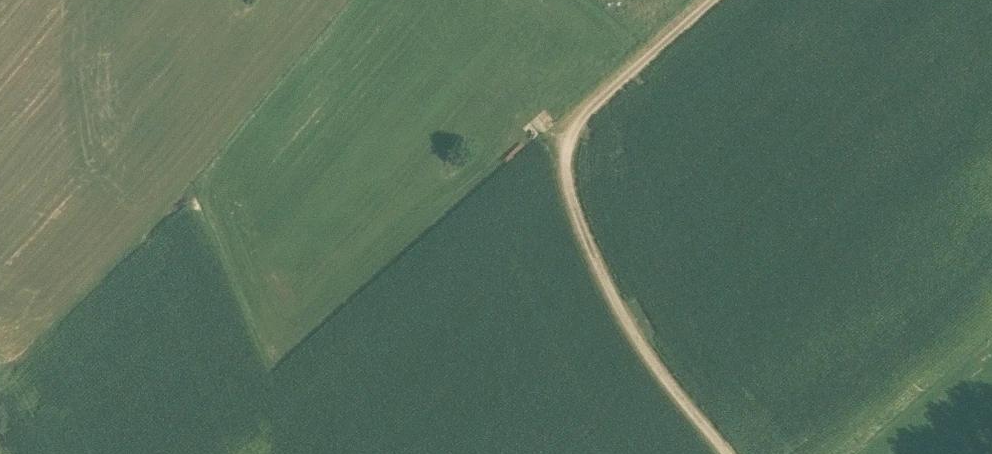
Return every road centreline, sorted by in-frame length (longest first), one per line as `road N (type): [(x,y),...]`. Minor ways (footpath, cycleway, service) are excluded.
road 1 (track): [(728,453),(623,316),(564,174),(564,144),(580,119),(714,0)]

